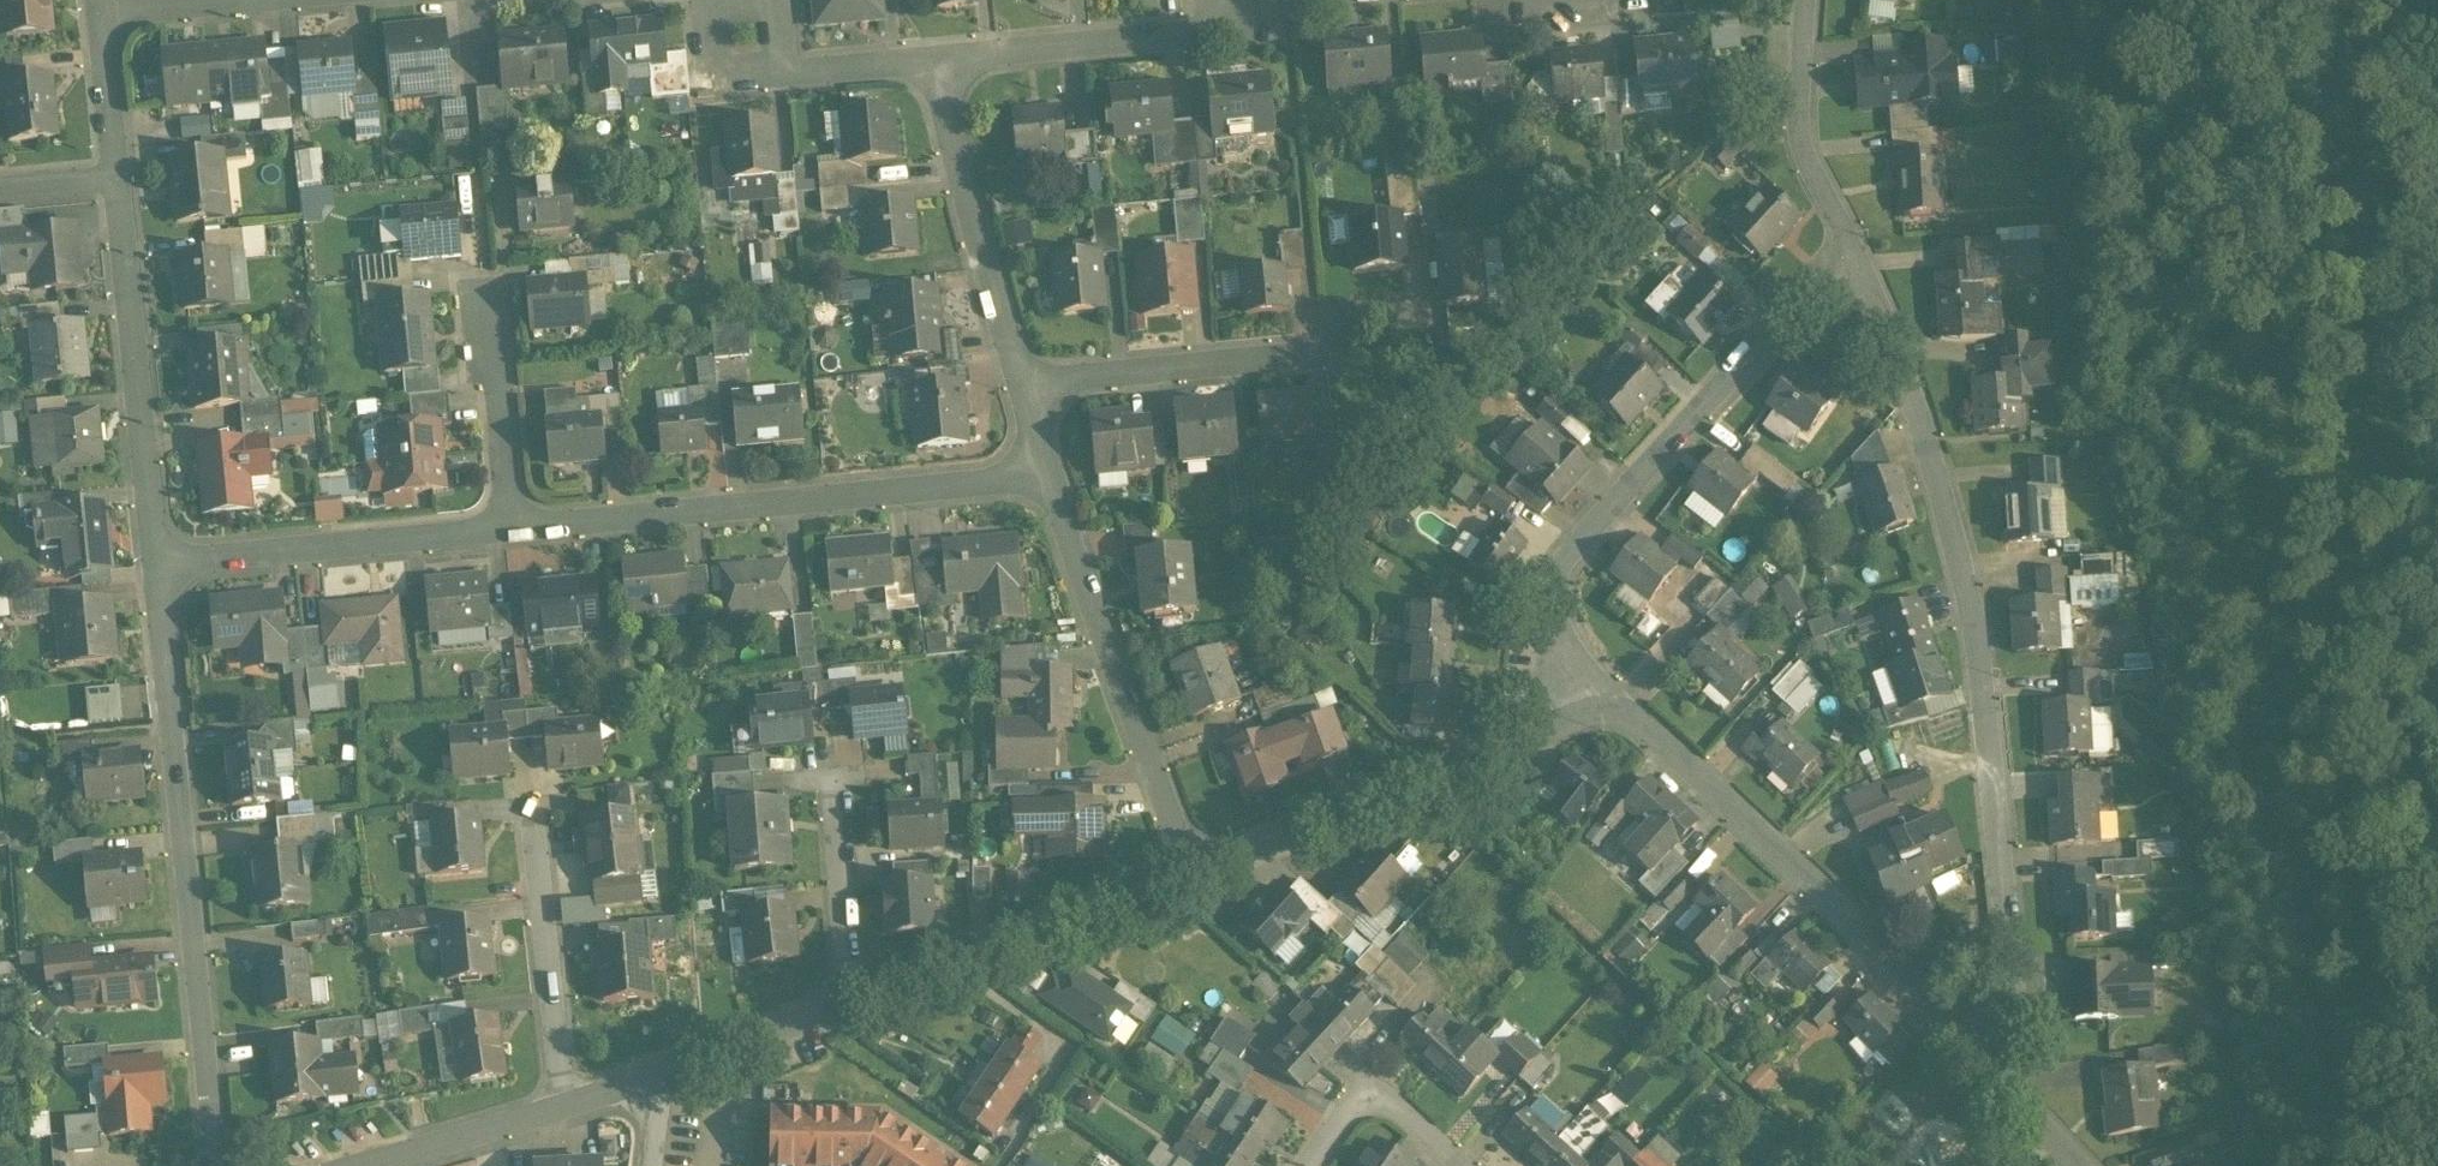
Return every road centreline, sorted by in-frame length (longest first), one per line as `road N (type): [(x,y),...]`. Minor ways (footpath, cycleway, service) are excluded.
road 1 (residential): [(2002,1069),(2014,947),(2007,807),(1988,681),(1937,458),(1862,252)]
road 2 (residential): [(223,1165),(161,562)]
road 3 (residential): [(1607,706),(1562,650),(1559,576),(1575,544),(1819,282),(1862,252)]
road 4 (residential): [(515,526),(1054,473)]
road 5 (residential): [(2002,1069),(1607,706)]
road 6 (residential): [(1194,871),(1509,751),(1607,706)]
road 7 (residential): [(1194,871),(1054,473)]
road 8 (residential): [(161,562),(116,178)]
road 9 (residential): [(161,562),(515,526)]
road 10 (residential): [(862,996),(1194,871)]
road 11 (residential): [(1028,385),(1320,352),(1375,334)]
road 12 (residential): [(1028,385),(935,58)]
road 13 (residential): [(935,58),(1217,27),(1248,0)]
road 14 (residential): [(569,1099),(534,800)]
road 15 (residential): [(1862,252),(1805,144),(1794,98),(1800,0)]
road 16 (residential): [(515,526),(487,276)]
road 17 (residential): [(344,1165),(569,1099)]
road 18 (residential): [(647,1078),(862,996)]
road 19 (residential): [(862,996),(850,963),(837,774)]
road 20 (residential): [(1470,1165),(1409,1106),(1381,1098),(1358,1103),(1311,1165)]
road 21 (residential): [(744,41),(785,72),(935,58)]
road 22 (residential): [(116,178),(101,13)]
road 23 (residential): [(101,13),(236,0)]
road 24 (residential): [(2082,1165),(2002,1069)]

